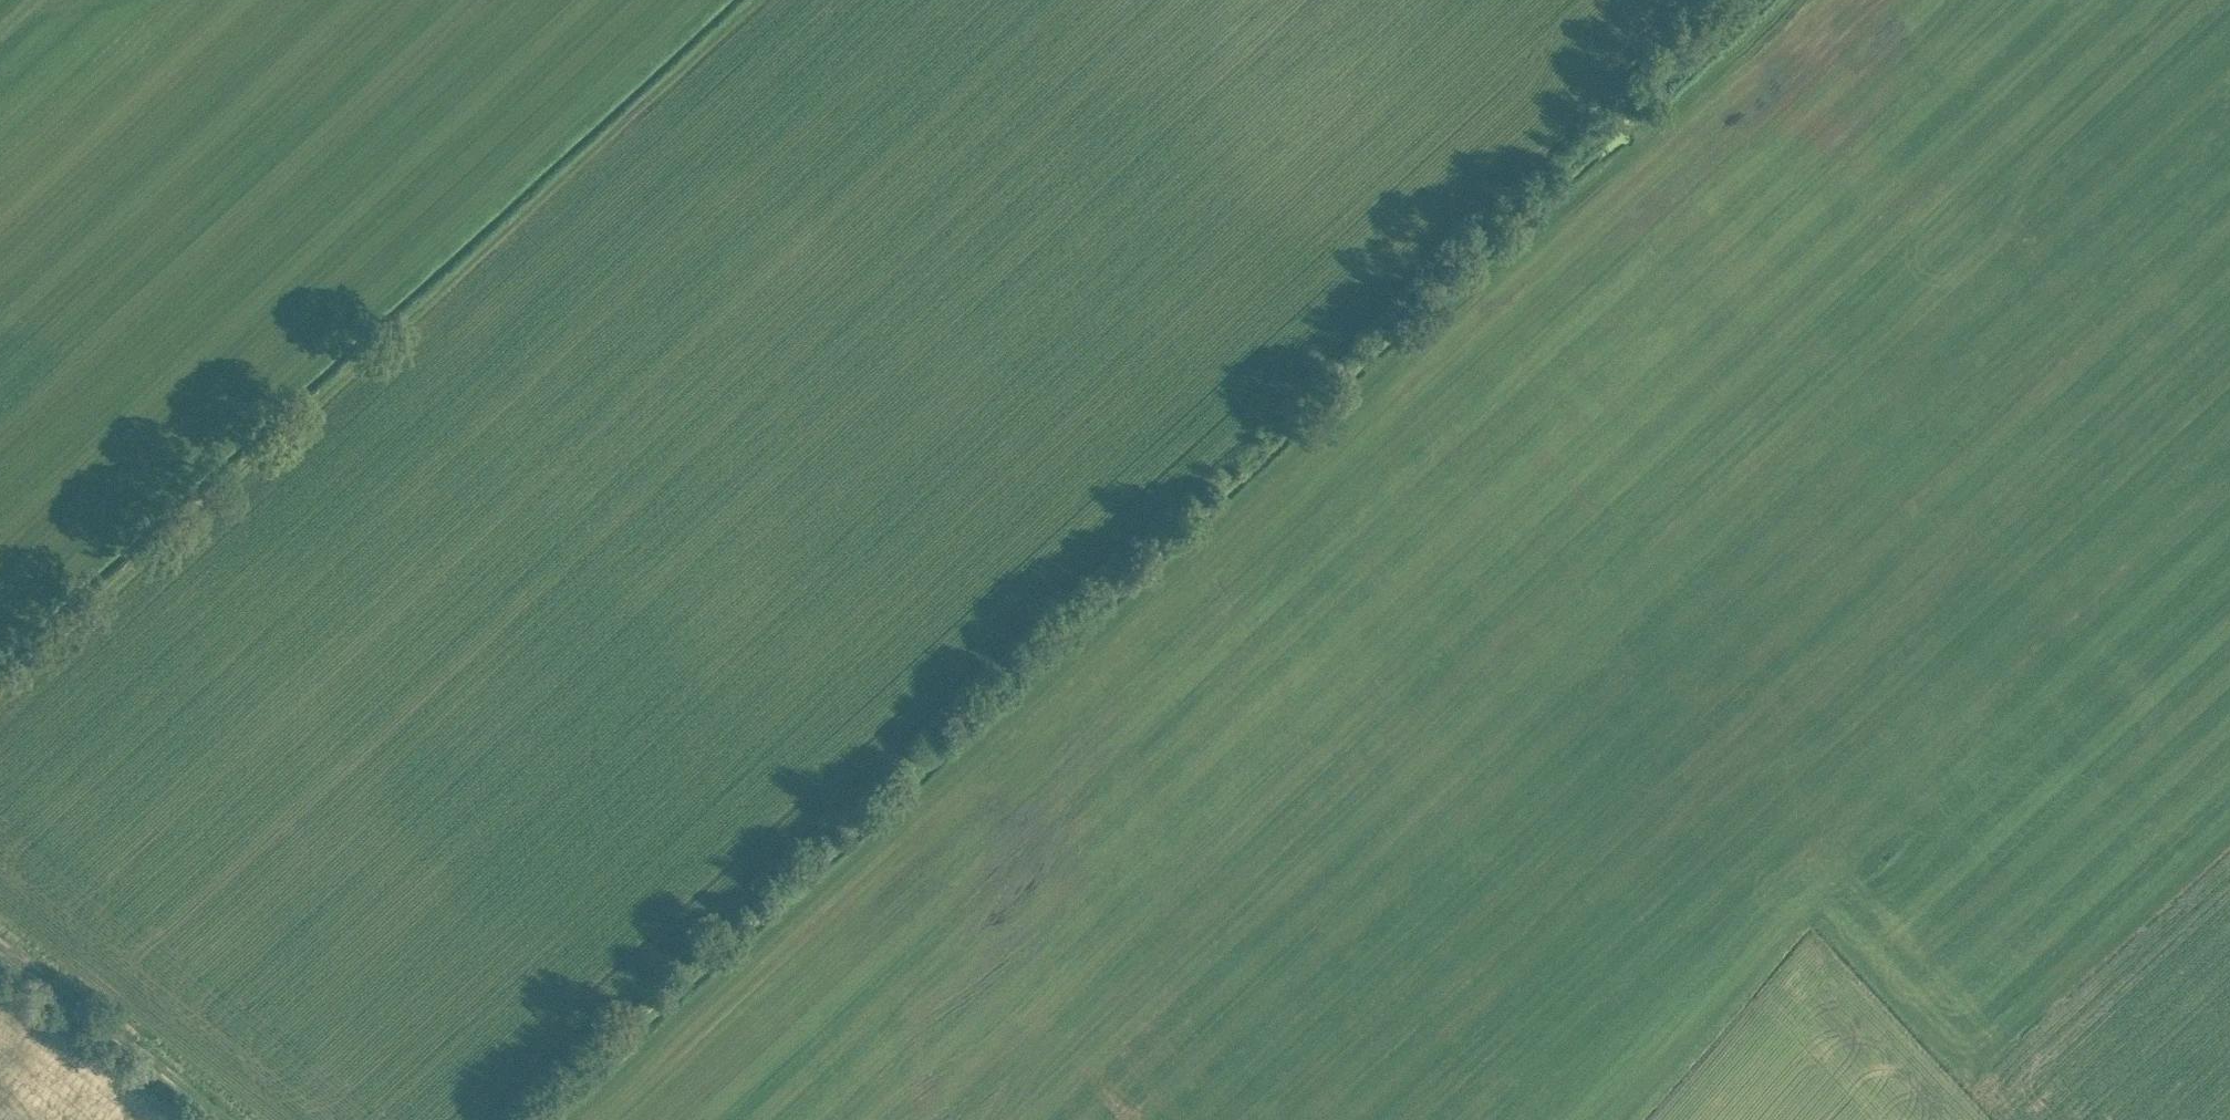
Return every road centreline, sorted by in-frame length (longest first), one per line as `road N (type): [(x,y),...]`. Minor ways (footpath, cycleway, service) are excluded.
road 1 (track): [(755,0),(180,528),(0,677)]
road 2 (track): [(232,1119),(0,943)]

